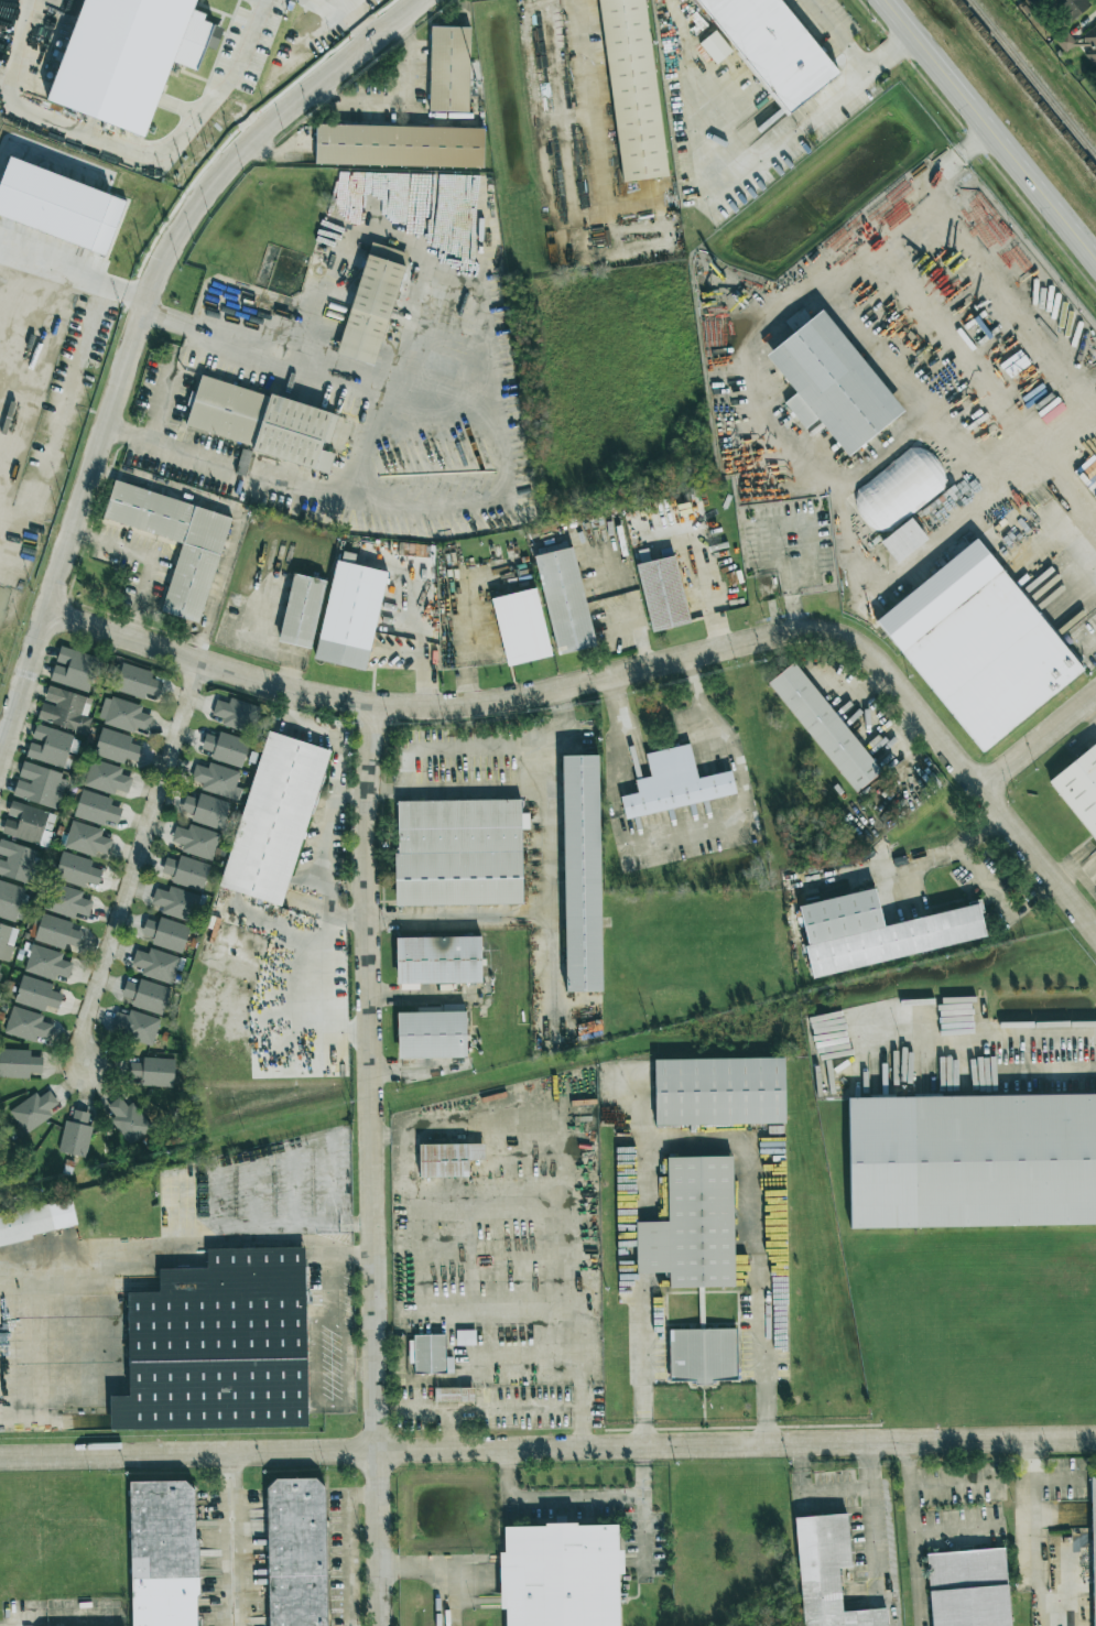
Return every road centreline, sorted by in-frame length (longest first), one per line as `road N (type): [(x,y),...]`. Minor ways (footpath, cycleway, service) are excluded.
road 1 (residential): [(0,1457),(1095,1438)]
road 2 (residential): [(48,611),(287,687),(371,705),(435,707),(531,696),(816,631),(873,651),(984,785)]
road 3 (residential): [(371,705),(368,919),(383,1625)]
road 4 (tertiary): [(428,0),(254,140),(170,256),(0,762)]
road 5 (residential): [(89,1073),(84,1045),(197,661)]
road 6 (secondary): [(1095,257),(887,0)]
road 7 (residential): [(984,785),(1095,928)]
road 8 (residential): [(984,785),(1095,696)]

